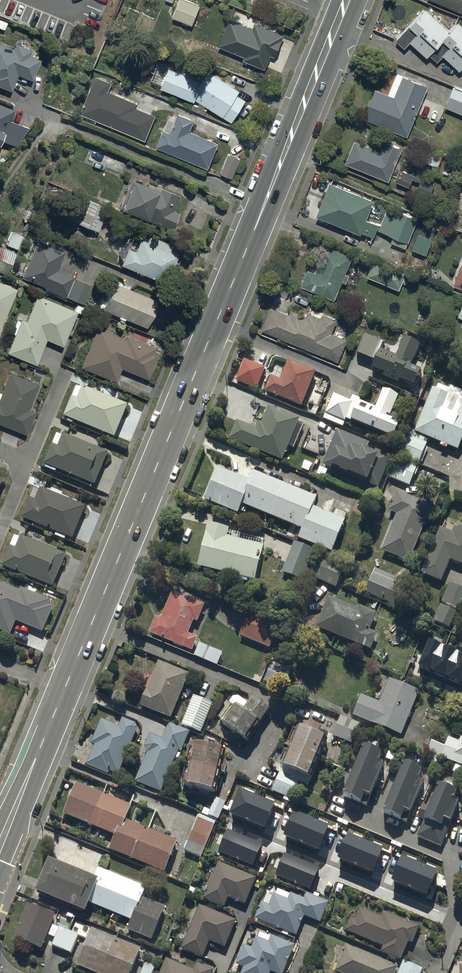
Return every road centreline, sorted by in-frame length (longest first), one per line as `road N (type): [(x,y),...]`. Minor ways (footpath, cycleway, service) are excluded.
road 1 (secondary): [(347,0),(0,843)]

